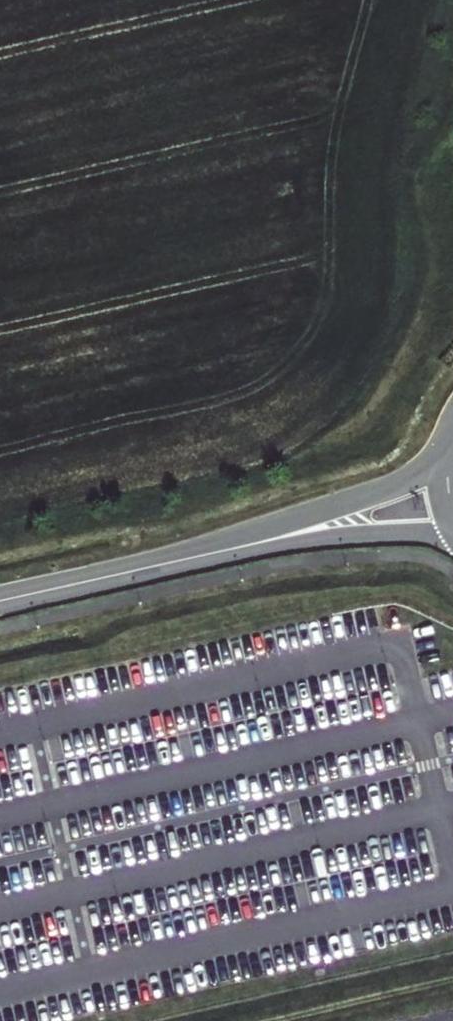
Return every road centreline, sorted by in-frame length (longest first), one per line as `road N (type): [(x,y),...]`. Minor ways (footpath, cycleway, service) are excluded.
road 1 (tertiary): [(452,436),(420,475),(395,489),(212,555)]
road 2 (tertiary): [(212,555),(376,535),(452,545)]
road 3 (tertiary): [(212,555),(0,602)]

